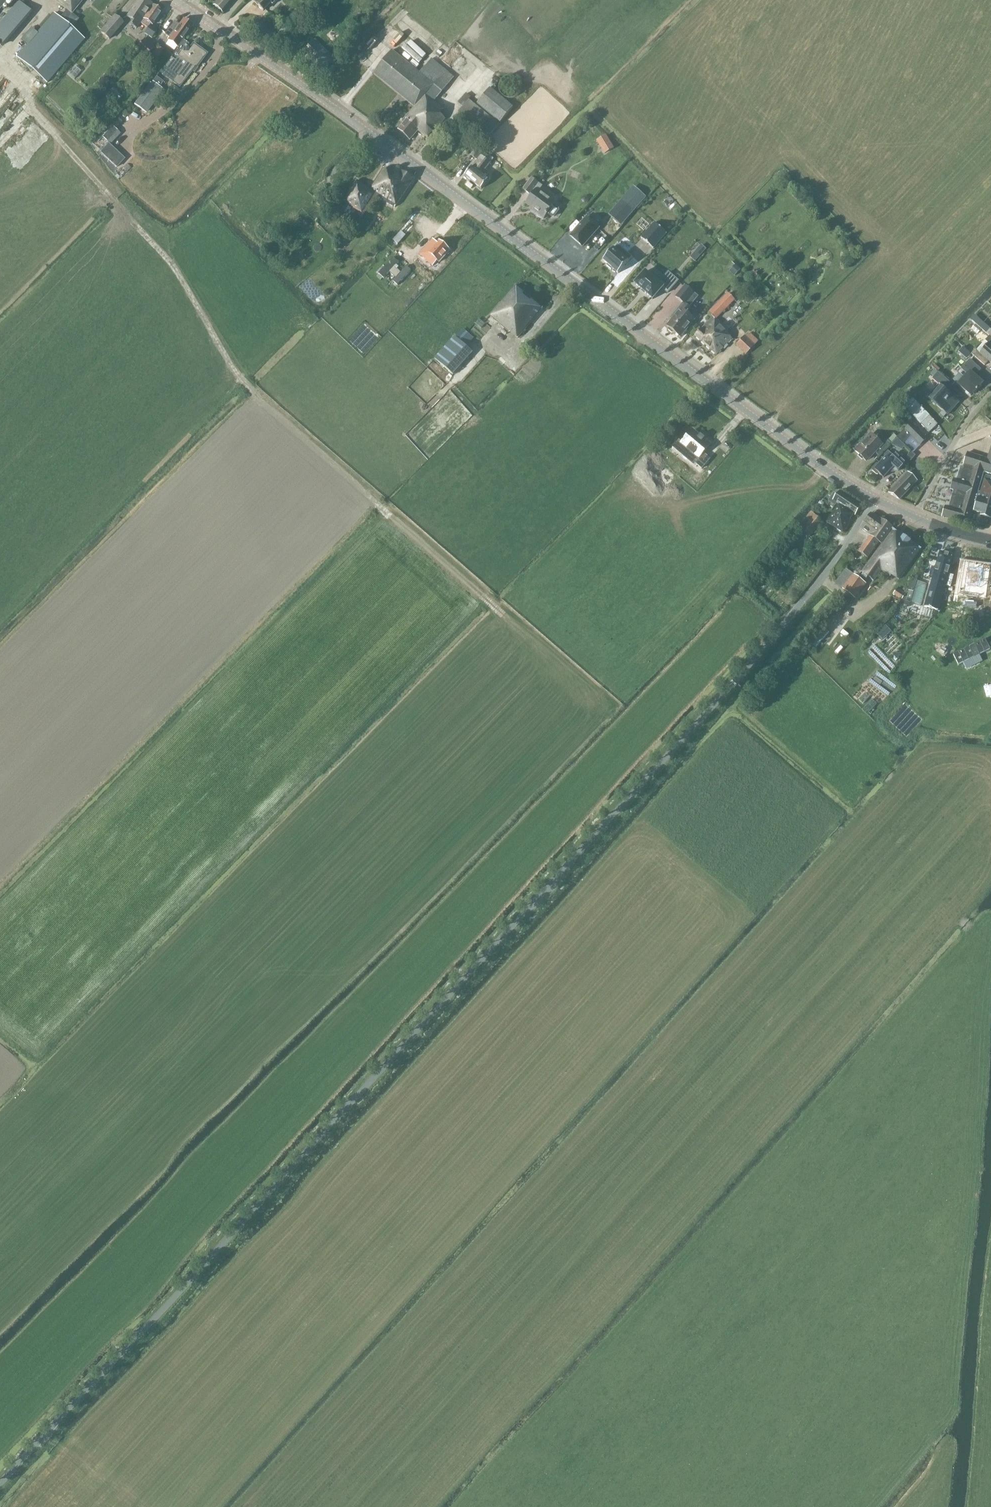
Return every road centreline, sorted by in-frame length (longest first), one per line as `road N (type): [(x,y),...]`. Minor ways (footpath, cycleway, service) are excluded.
road 1 (unclassified): [(0,1485),(805,605),(875,500)]
road 2 (tertiary): [(875,500),(178,0)]
road 3 (track): [(913,259),(767,425)]
road 4 (tertiary): [(990,539),(875,500)]

